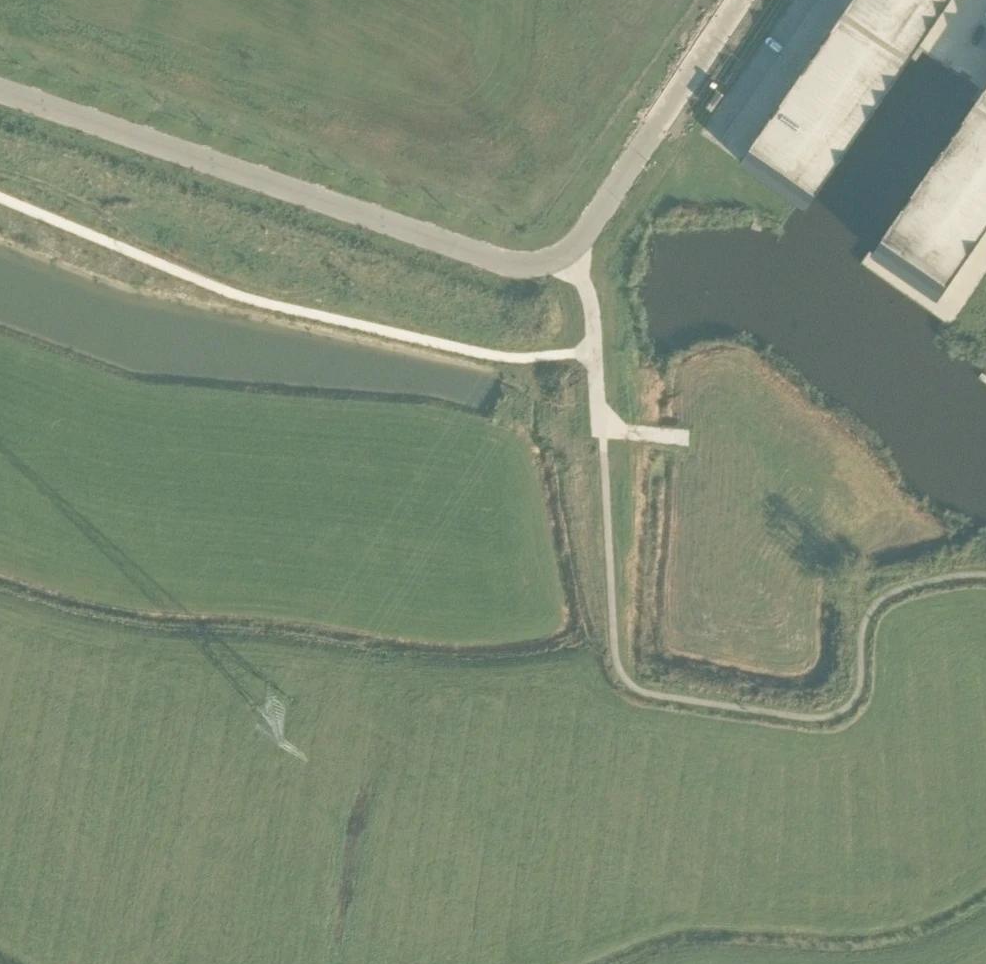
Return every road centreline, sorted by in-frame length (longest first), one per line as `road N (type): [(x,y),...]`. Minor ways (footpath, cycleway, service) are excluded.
road 1 (unclassified): [(0,90),(500,261),(536,263),(567,254)]
road 2 (unclassified): [(741,0),(567,254)]
road 3 (track): [(567,254),(590,296),(599,429)]

